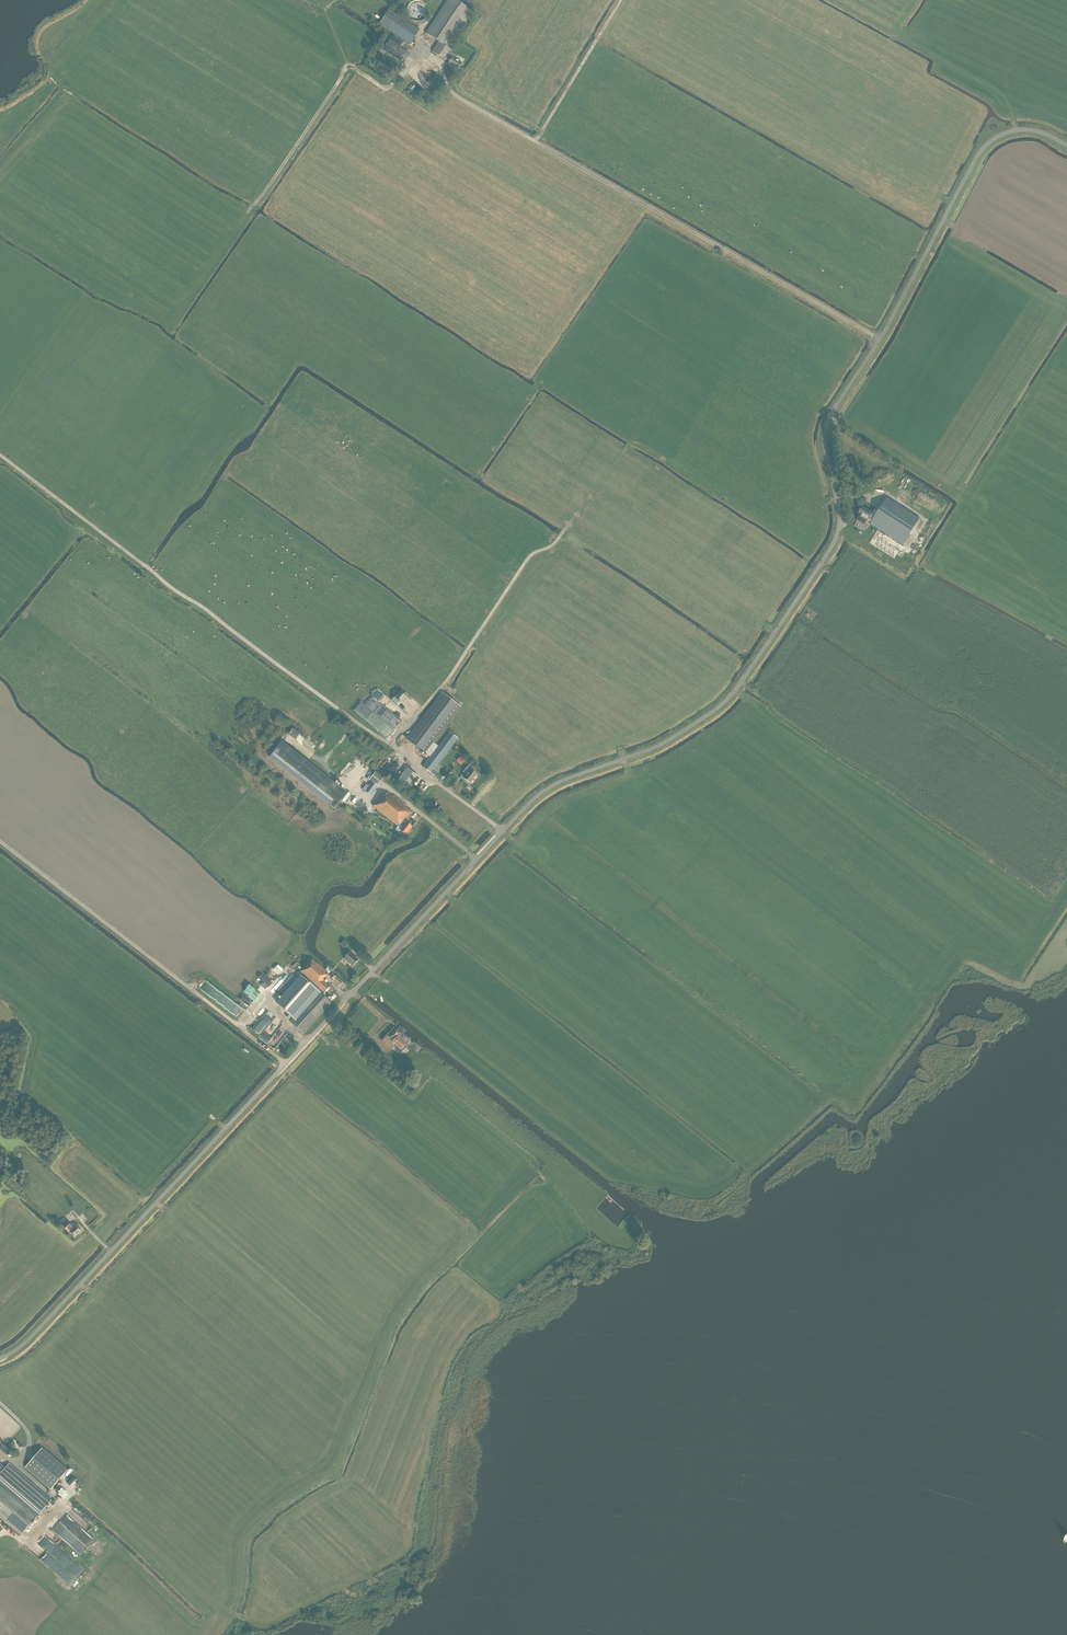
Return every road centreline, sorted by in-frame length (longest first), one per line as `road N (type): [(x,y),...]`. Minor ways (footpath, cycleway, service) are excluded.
road 1 (unclassified): [(0,1358),(29,1339),(530,802),(567,779),(657,746),(728,699),(832,545),(839,518),(827,423),(979,154),(1015,130),(1066,145)]
road 2 (track): [(389,743),(0,454)]
road 3 (track): [(287,1063),(0,841)]
road 4 (track): [(534,141),(621,0)]
road 5 (track): [(389,743),(472,642)]

